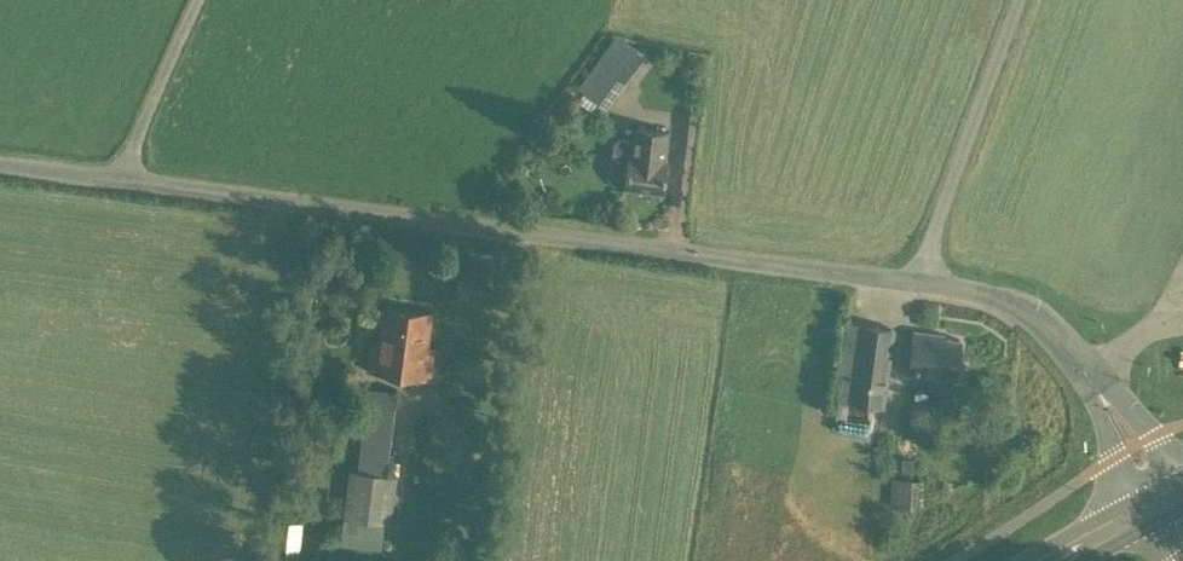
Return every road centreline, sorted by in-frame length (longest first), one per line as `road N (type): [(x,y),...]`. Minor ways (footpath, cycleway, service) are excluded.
road 1 (unclassified): [(1161,503),(1093,378),(1054,329),(1011,294),(0,162)]
road 2 (secondary): [(1050,560),(1161,503)]

